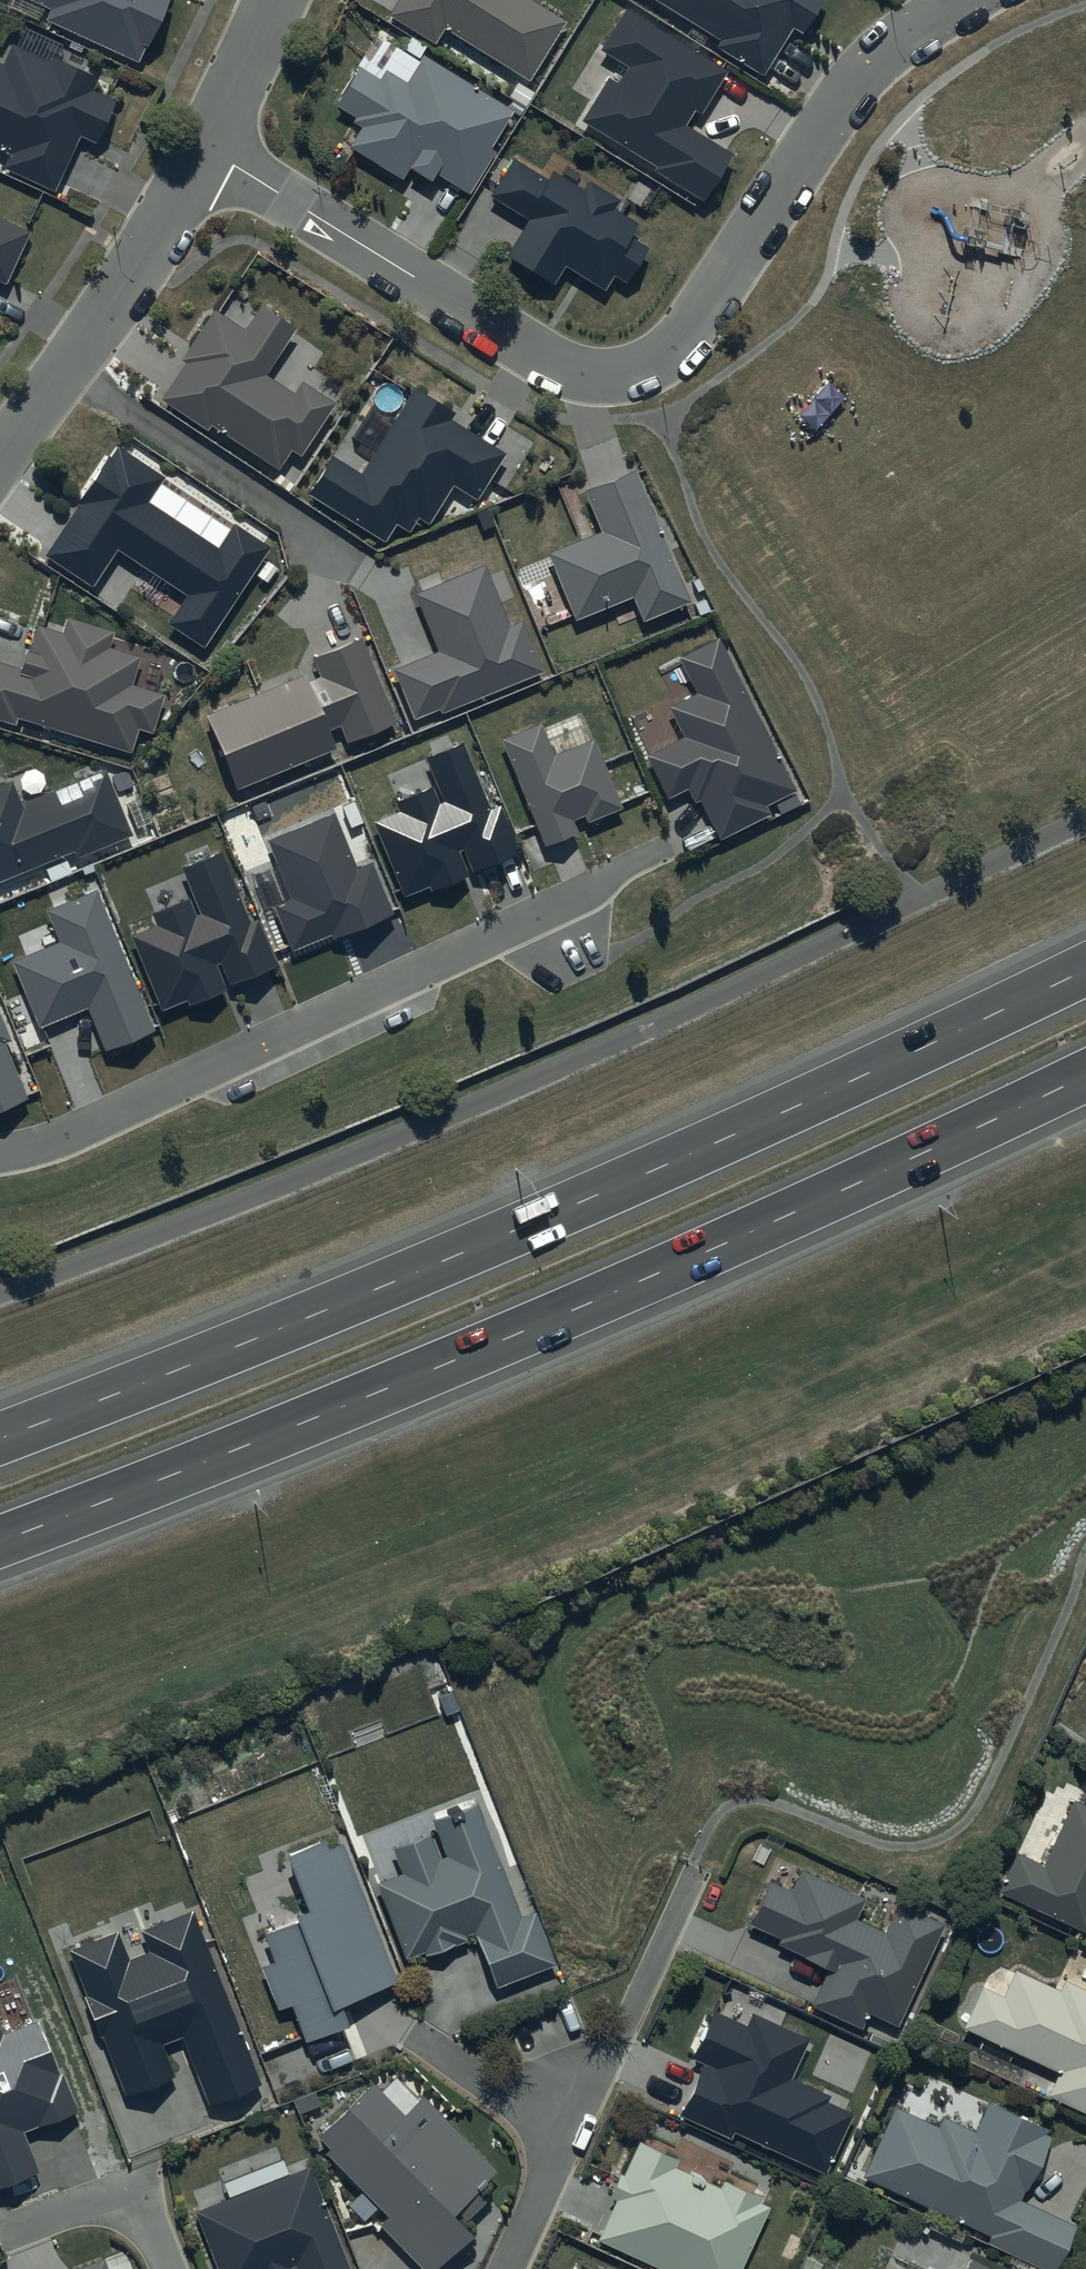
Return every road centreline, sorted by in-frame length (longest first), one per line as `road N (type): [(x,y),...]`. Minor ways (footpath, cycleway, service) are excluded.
road 1 (motorway): [(0,1439),(590,1198),(1085,970)]
road 2 (motorway): [(1085,1075),(547,1322),(0,1542)]
road 3 (residential): [(960,0),(883,51),(671,352),(621,375),(560,367),(205,149)]
road 4 (residential): [(0,1154),(95,1124),(593,892),(620,868),(669,845)]
road 5 (residential): [(205,149),(80,350),(0,457)]
road 6 (residential): [(576,2122),(695,1877)]
road 7 (residential): [(167,2268),(133,2194),(0,2234)]
road 8 (residential): [(413,2034),(510,2095),(576,2122)]
road 9 (residential): [(276,0),(205,149)]
road 10 (residential): [(509,2268),(576,2122)]

